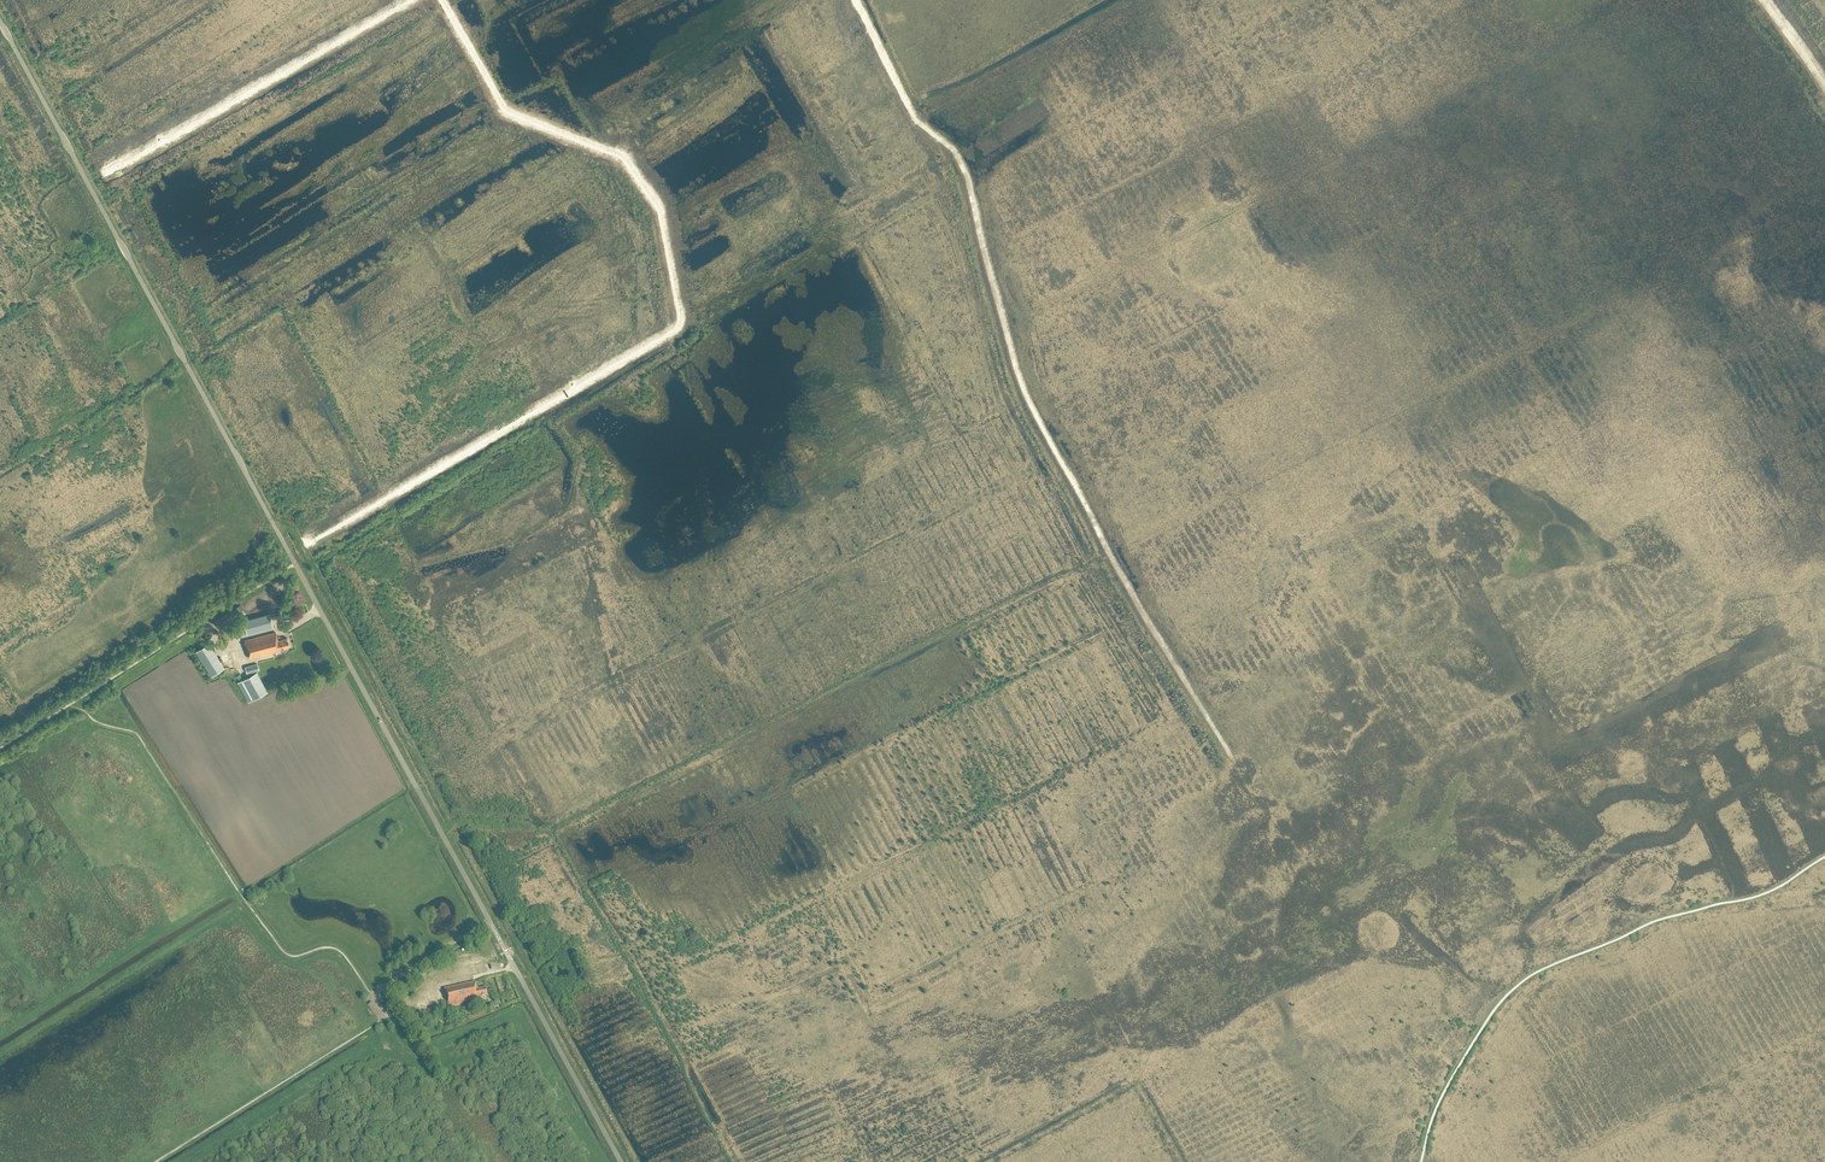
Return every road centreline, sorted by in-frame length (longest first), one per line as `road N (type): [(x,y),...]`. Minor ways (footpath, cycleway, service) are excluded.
road 1 (tertiary): [(621,1161),(0,22)]

